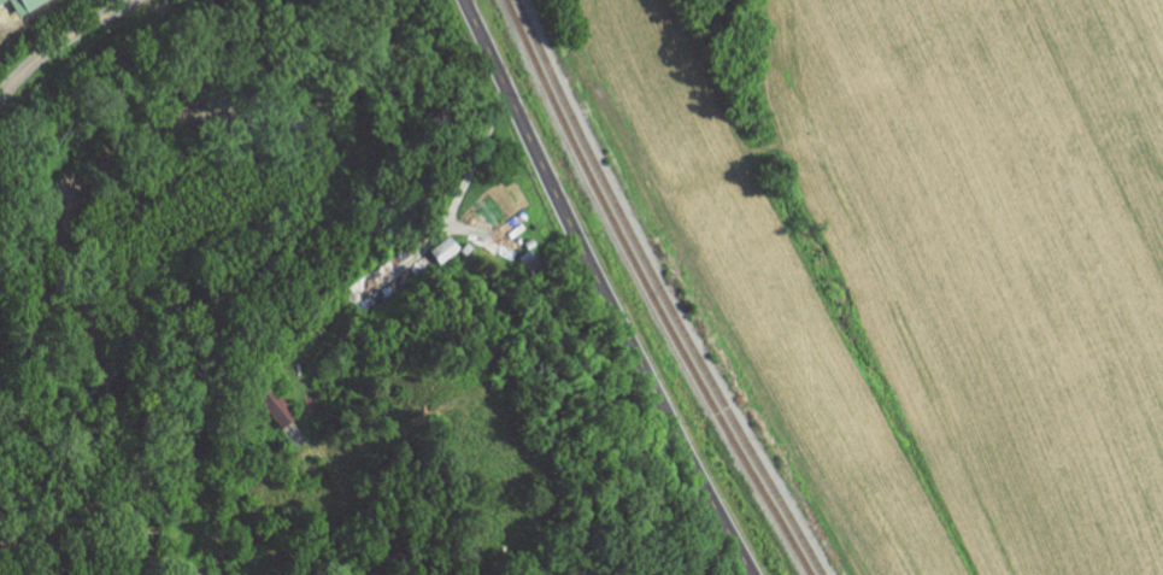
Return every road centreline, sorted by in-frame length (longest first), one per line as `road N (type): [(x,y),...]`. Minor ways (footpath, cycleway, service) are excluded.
road 1 (secondary): [(755,574),(459,0)]
road 2 (residential): [(129,0),(51,47),(0,91)]

